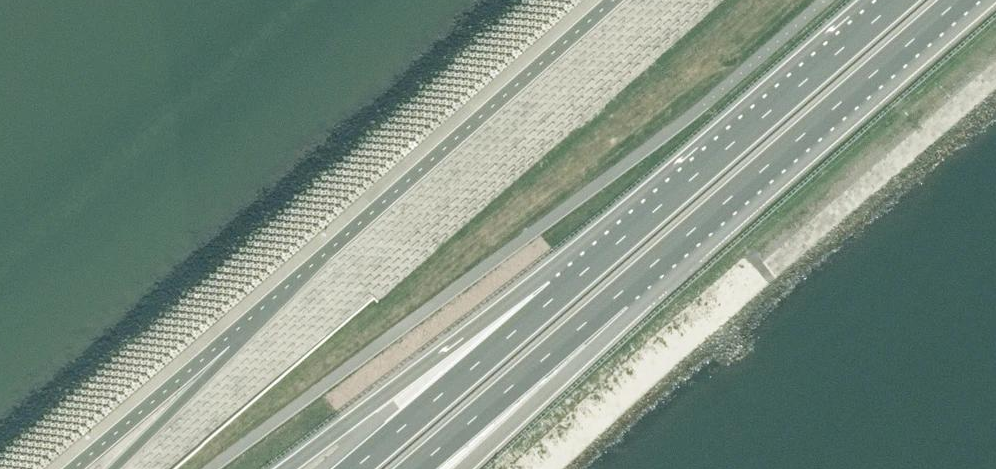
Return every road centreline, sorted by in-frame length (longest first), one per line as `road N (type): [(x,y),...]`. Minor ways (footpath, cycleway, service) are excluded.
road 1 (motorway): [(901,0),(559,296)]
road 2 (motorway): [(619,293),(959,0)]
road 3 (motorway): [(559,296),(390,394),(290,468)]
road 4 (motorway): [(413,468),(619,293)]
road 5 (motorway): [(559,296),(356,468)]
road 6 (motorway): [(457,468),(619,293)]

